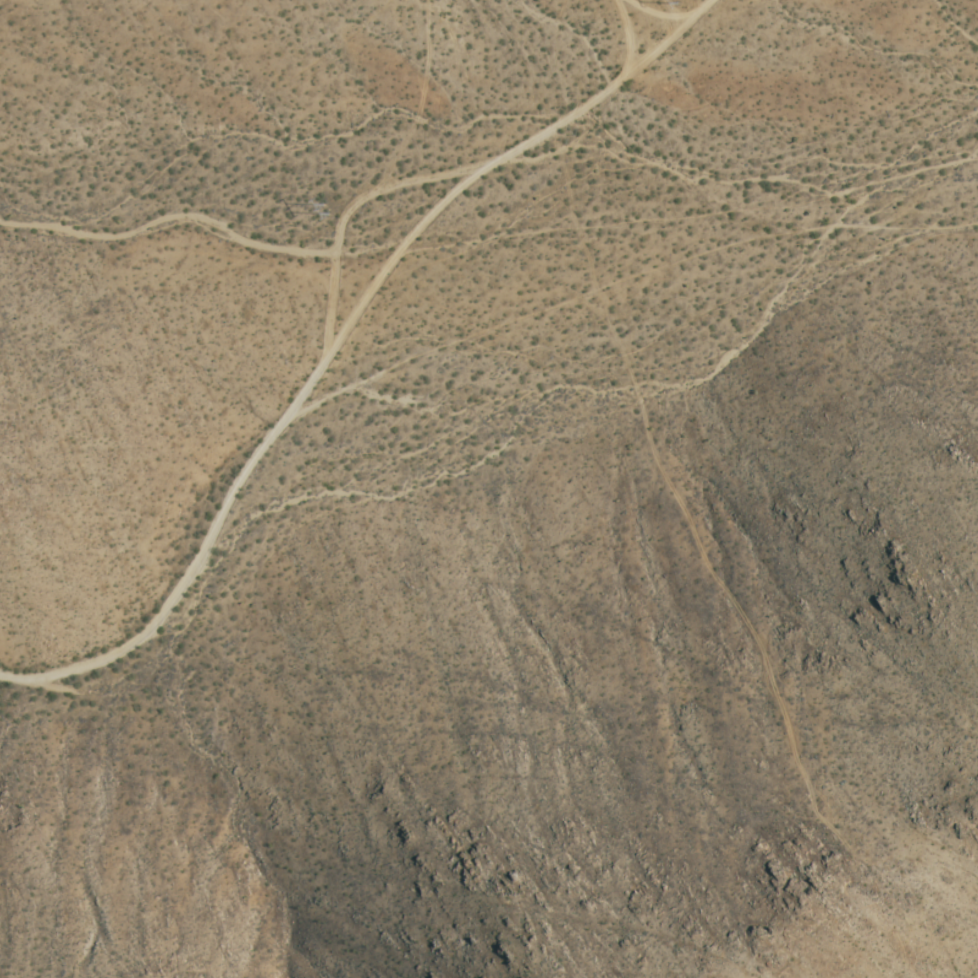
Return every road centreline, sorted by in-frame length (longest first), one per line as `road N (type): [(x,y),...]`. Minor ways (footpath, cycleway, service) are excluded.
road 1 (track): [(0,678),(40,683),(104,668),(160,634),(257,466),(336,354)]
road 2 (track): [(336,354),(344,254),(361,207),(385,194),(493,170)]
road 3 (track): [(336,354),(422,235),(493,170)]
road 4 (track): [(493,170),(598,108),(632,78)]

